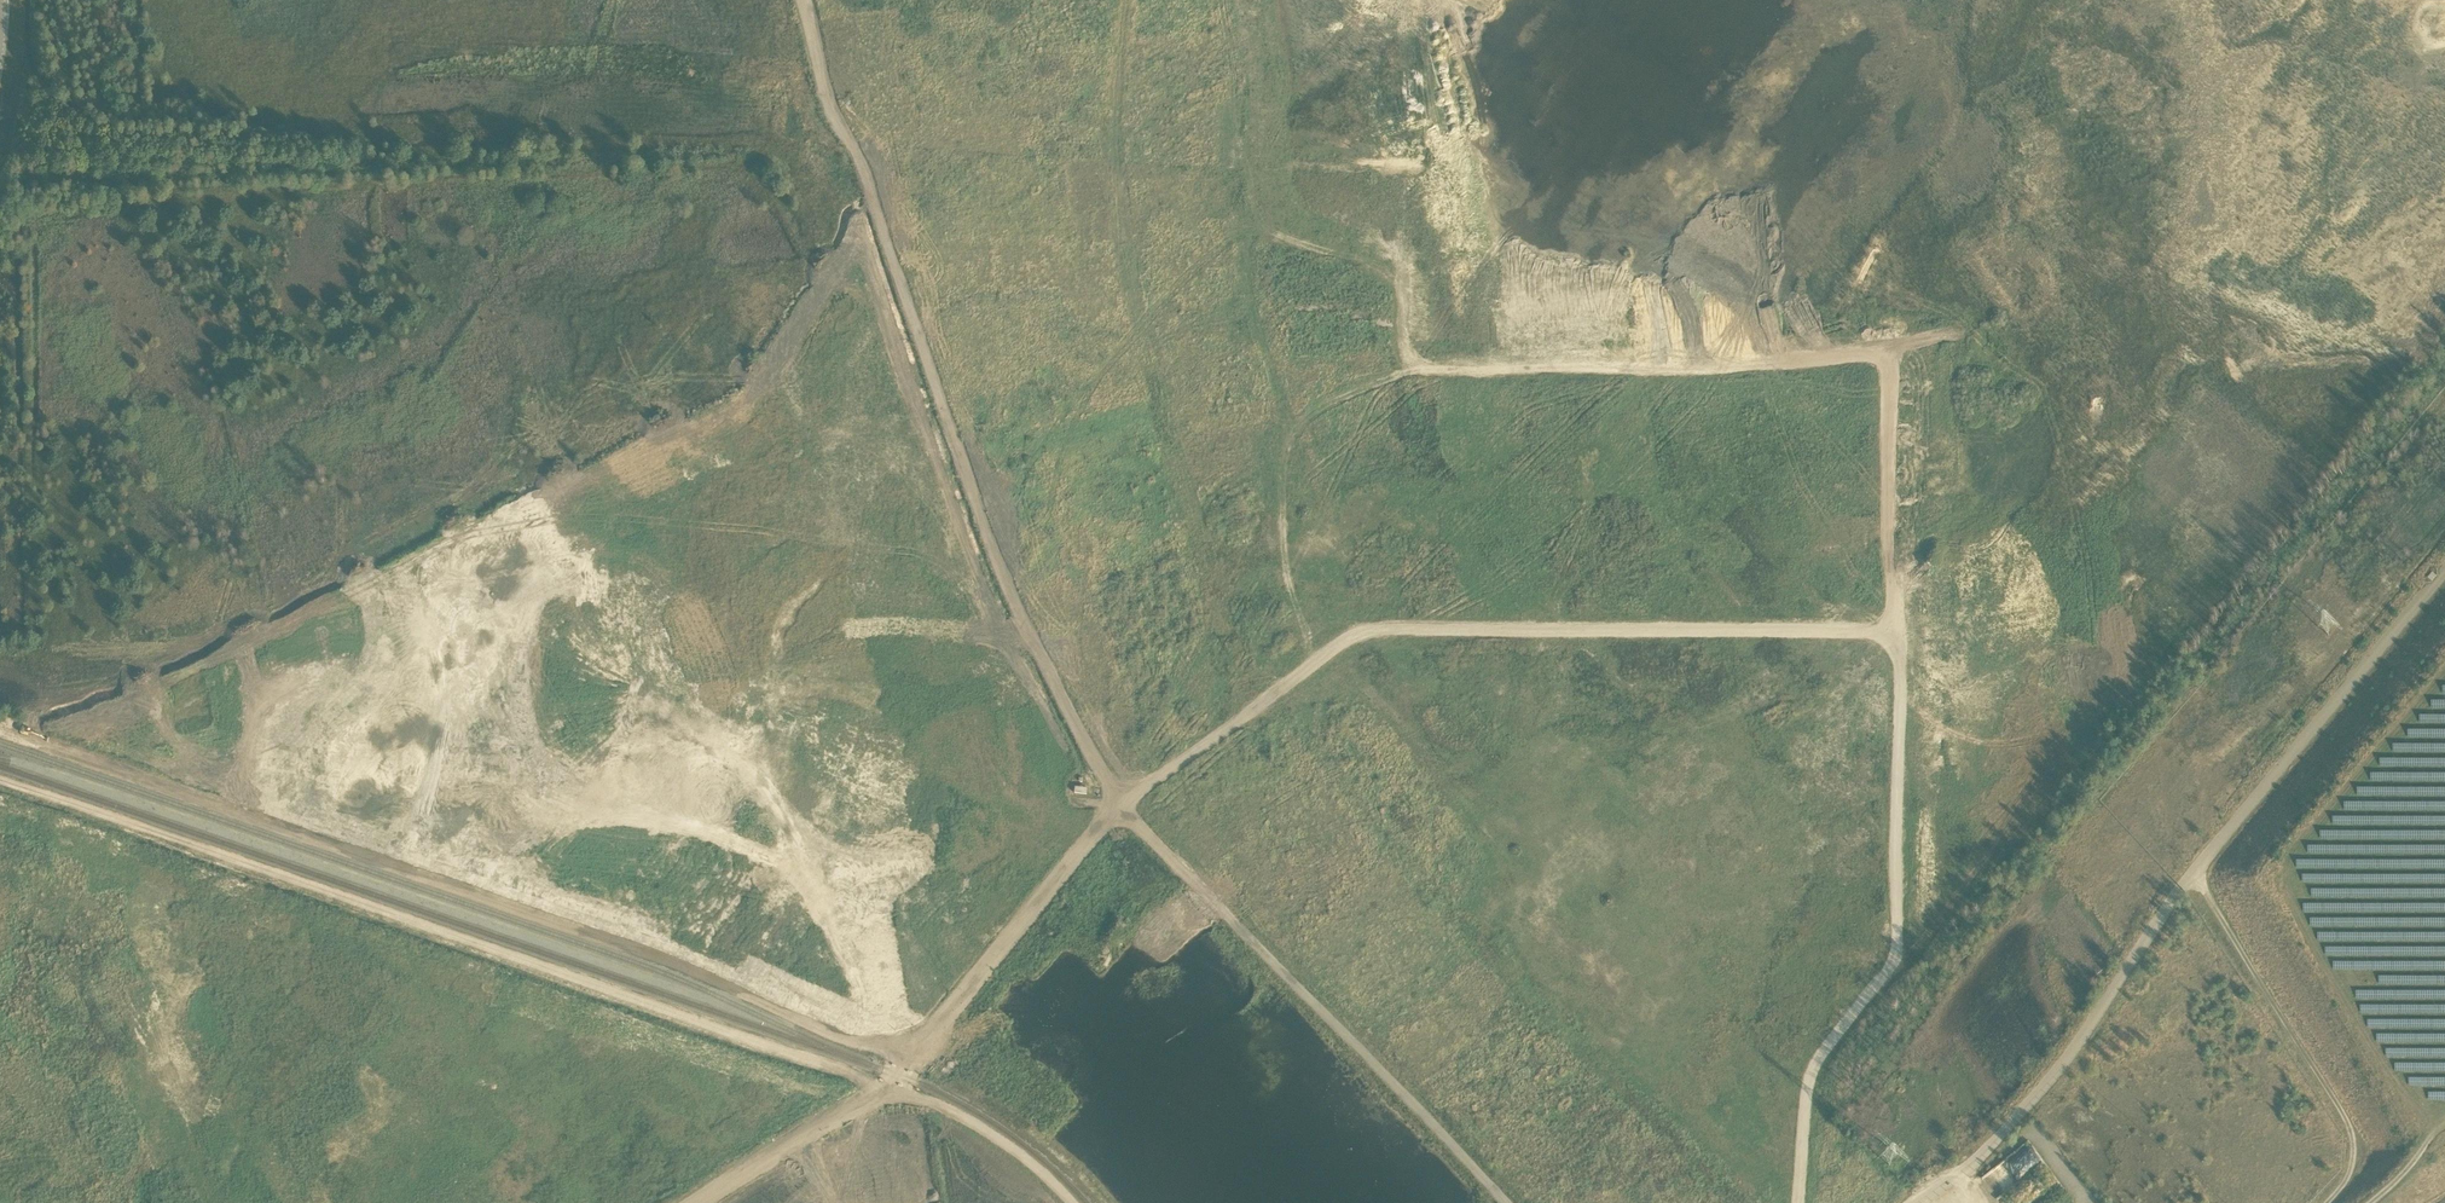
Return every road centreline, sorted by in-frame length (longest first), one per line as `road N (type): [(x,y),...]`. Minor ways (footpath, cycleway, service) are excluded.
road 1 (track): [(1068,1202),(1021,1156),(946,1110),(862,1074),(0,780)]
road 2 (track): [(1921,1202),(1968,1170),(2062,1070),(2195,875),(2444,576)]
road 3 (track): [(699,1202),(886,1086),(1120,802)]

